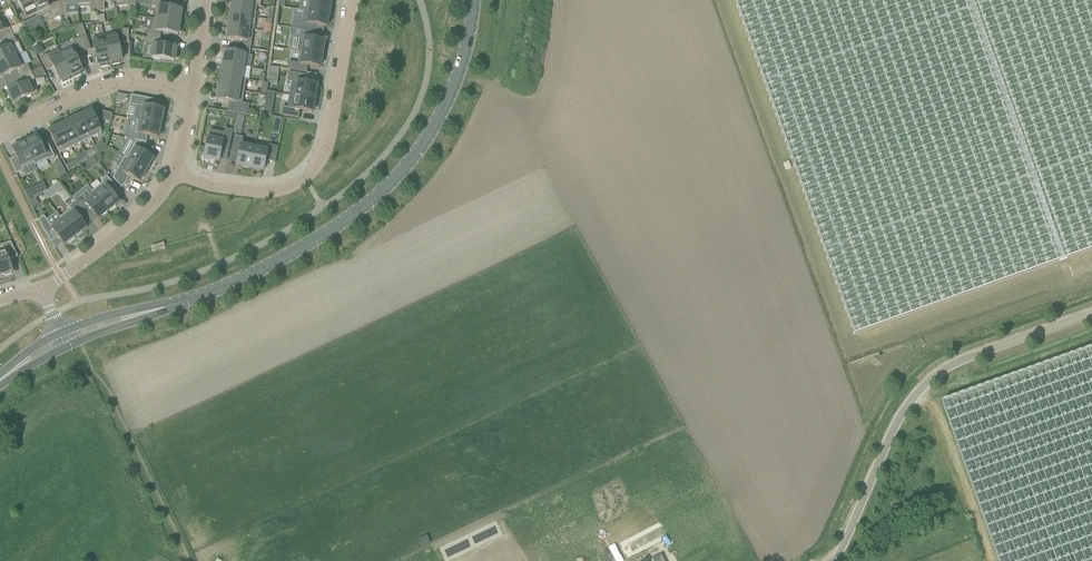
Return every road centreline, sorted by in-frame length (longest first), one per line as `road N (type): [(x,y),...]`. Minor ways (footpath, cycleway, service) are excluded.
road 1 (tertiary): [(473,0),(445,106),(394,178),(296,252),(191,299)]
road 2 (unclassified): [(832,560),(901,415),(922,388),(952,364),(1091,313)]
road 3 (residential): [(352,0),(327,147),(313,170),(269,193),(213,188),(174,173)]
road 4 (residential): [(0,117),(5,128),(131,80),(190,93)]
road 5 (residential): [(41,288),(140,220),(174,173)]
road 6 (tertiary): [(191,299),(62,332)]
road 7 (tertiary): [(68,346),(191,299)]

